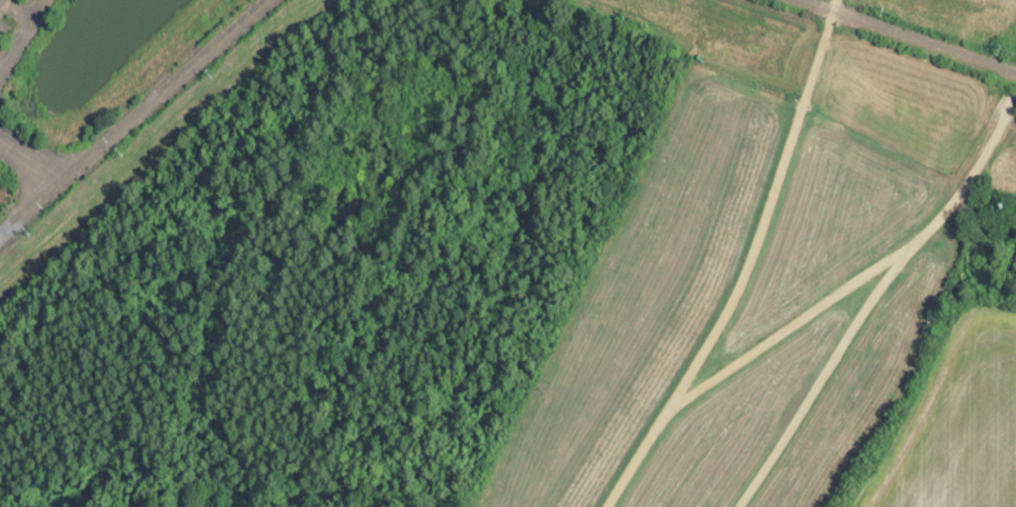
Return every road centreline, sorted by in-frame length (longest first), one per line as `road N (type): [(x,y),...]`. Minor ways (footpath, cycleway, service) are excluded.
road 1 (track): [(607,506),(719,328),(843,0)]

